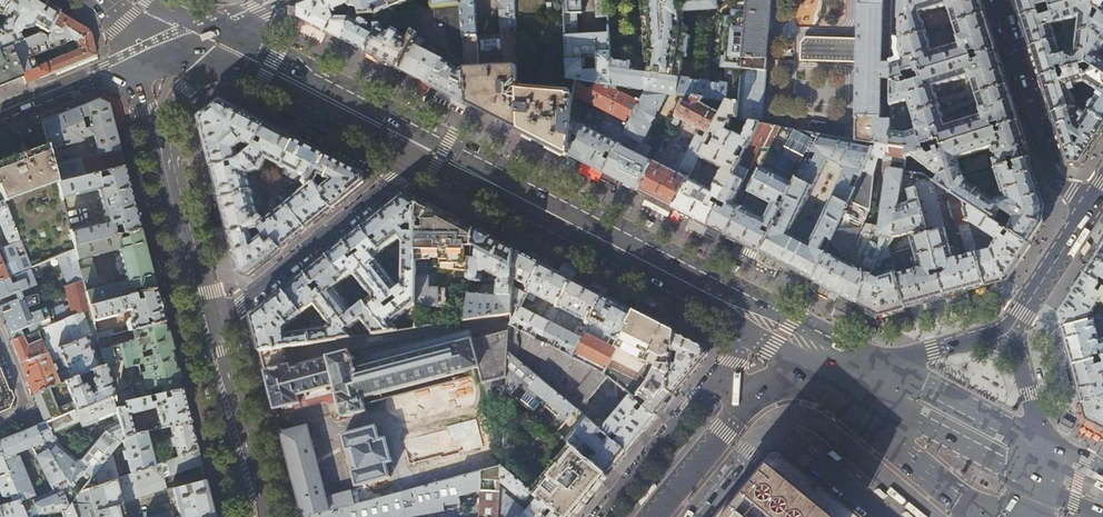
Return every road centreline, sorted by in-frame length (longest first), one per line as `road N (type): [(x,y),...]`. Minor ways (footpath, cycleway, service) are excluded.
road 1 (primary): [(429,151),(742,312)]
road 2 (primary): [(131,63),(200,326)]
road 3 (primary): [(219,319),(429,151)]
road 4 (secondary): [(854,370),(749,398),(652,516)]
road 5 (residential): [(742,312),(734,354),(600,516)]
road 6 (primary): [(204,37),(429,151)]
road 7 (secondary): [(696,516),(760,441),(772,438),(794,443),(882,516)]
road 8 (residential): [(1092,205),(1054,171),(1000,0)]
road 9 (primary): [(269,516),(219,319)]
road 10 (primary): [(854,370),(1034,460)]
road 11 (primary): [(200,326),(249,516)]
road 12 (secondary): [(854,370),(880,435),(973,516)]
road 13 (secondary): [(1014,326),(854,370)]
road 14 (secondary): [(1092,205),(1014,326)]
road 15 (secondary): [(0,117),(131,63)]
road 16 (secondary): [(1034,460),(1033,405),(1014,326)]
road 17 (primary): [(742,312),(854,370)]

